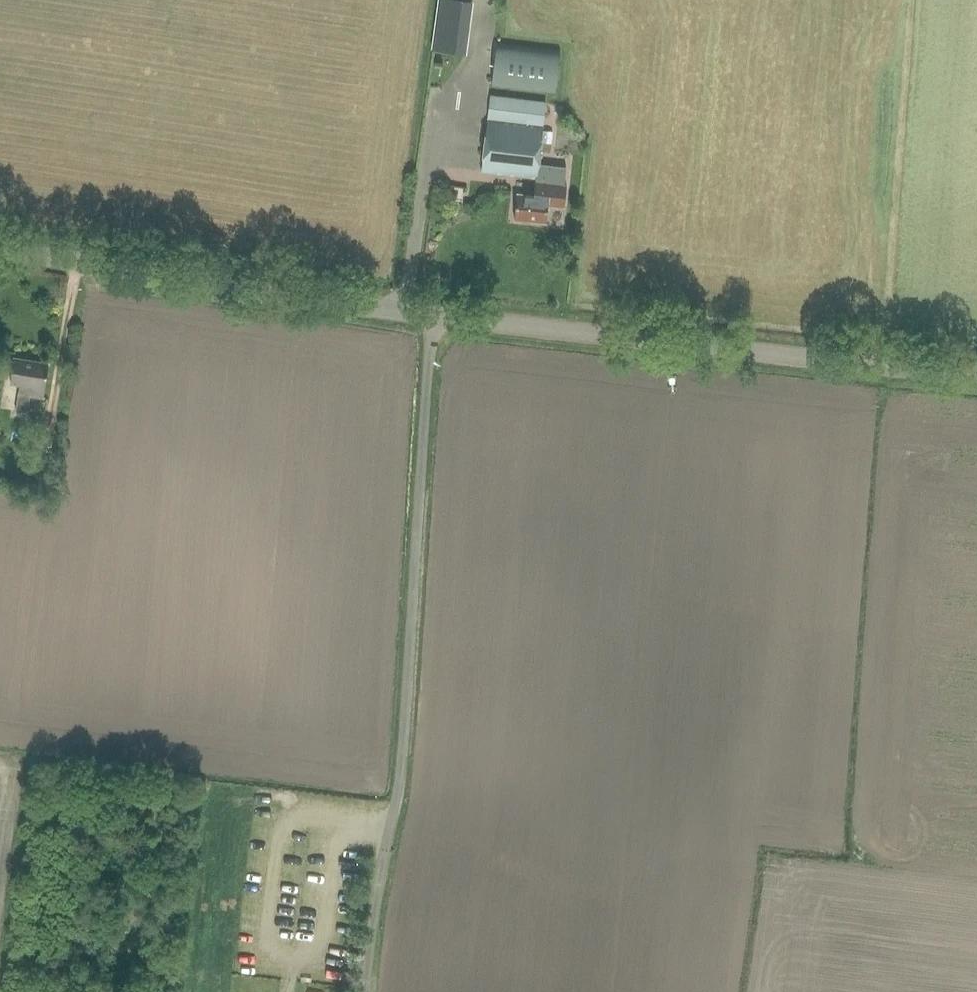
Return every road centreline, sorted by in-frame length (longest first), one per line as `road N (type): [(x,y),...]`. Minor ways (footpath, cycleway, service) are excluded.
road 1 (tertiary): [(976,376),(431,317)]
road 2 (tertiary): [(0,246),(431,317)]

